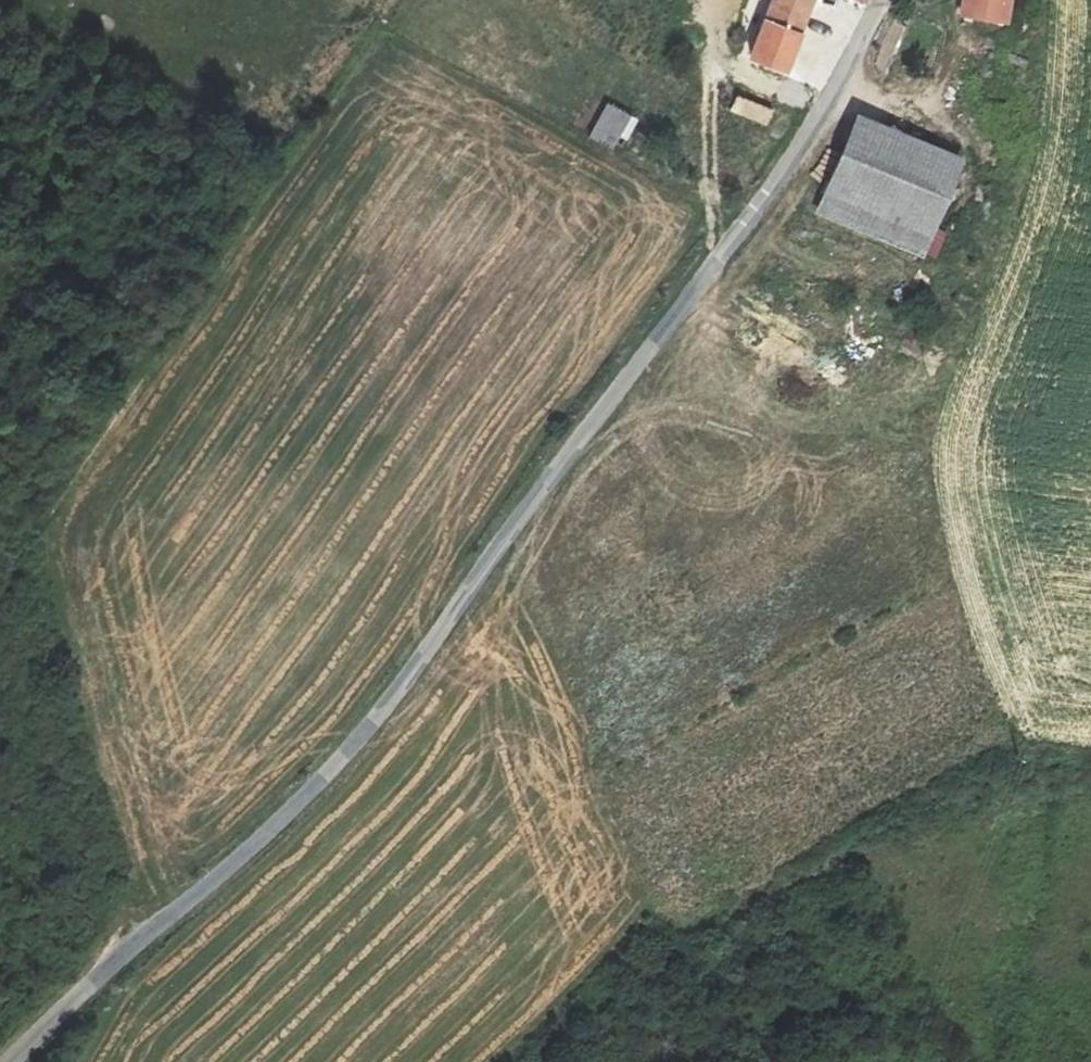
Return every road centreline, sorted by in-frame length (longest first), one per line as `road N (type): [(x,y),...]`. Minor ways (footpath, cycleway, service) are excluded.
road 1 (unclassified): [(880,0),(789,167),(355,744),(11,1061)]

